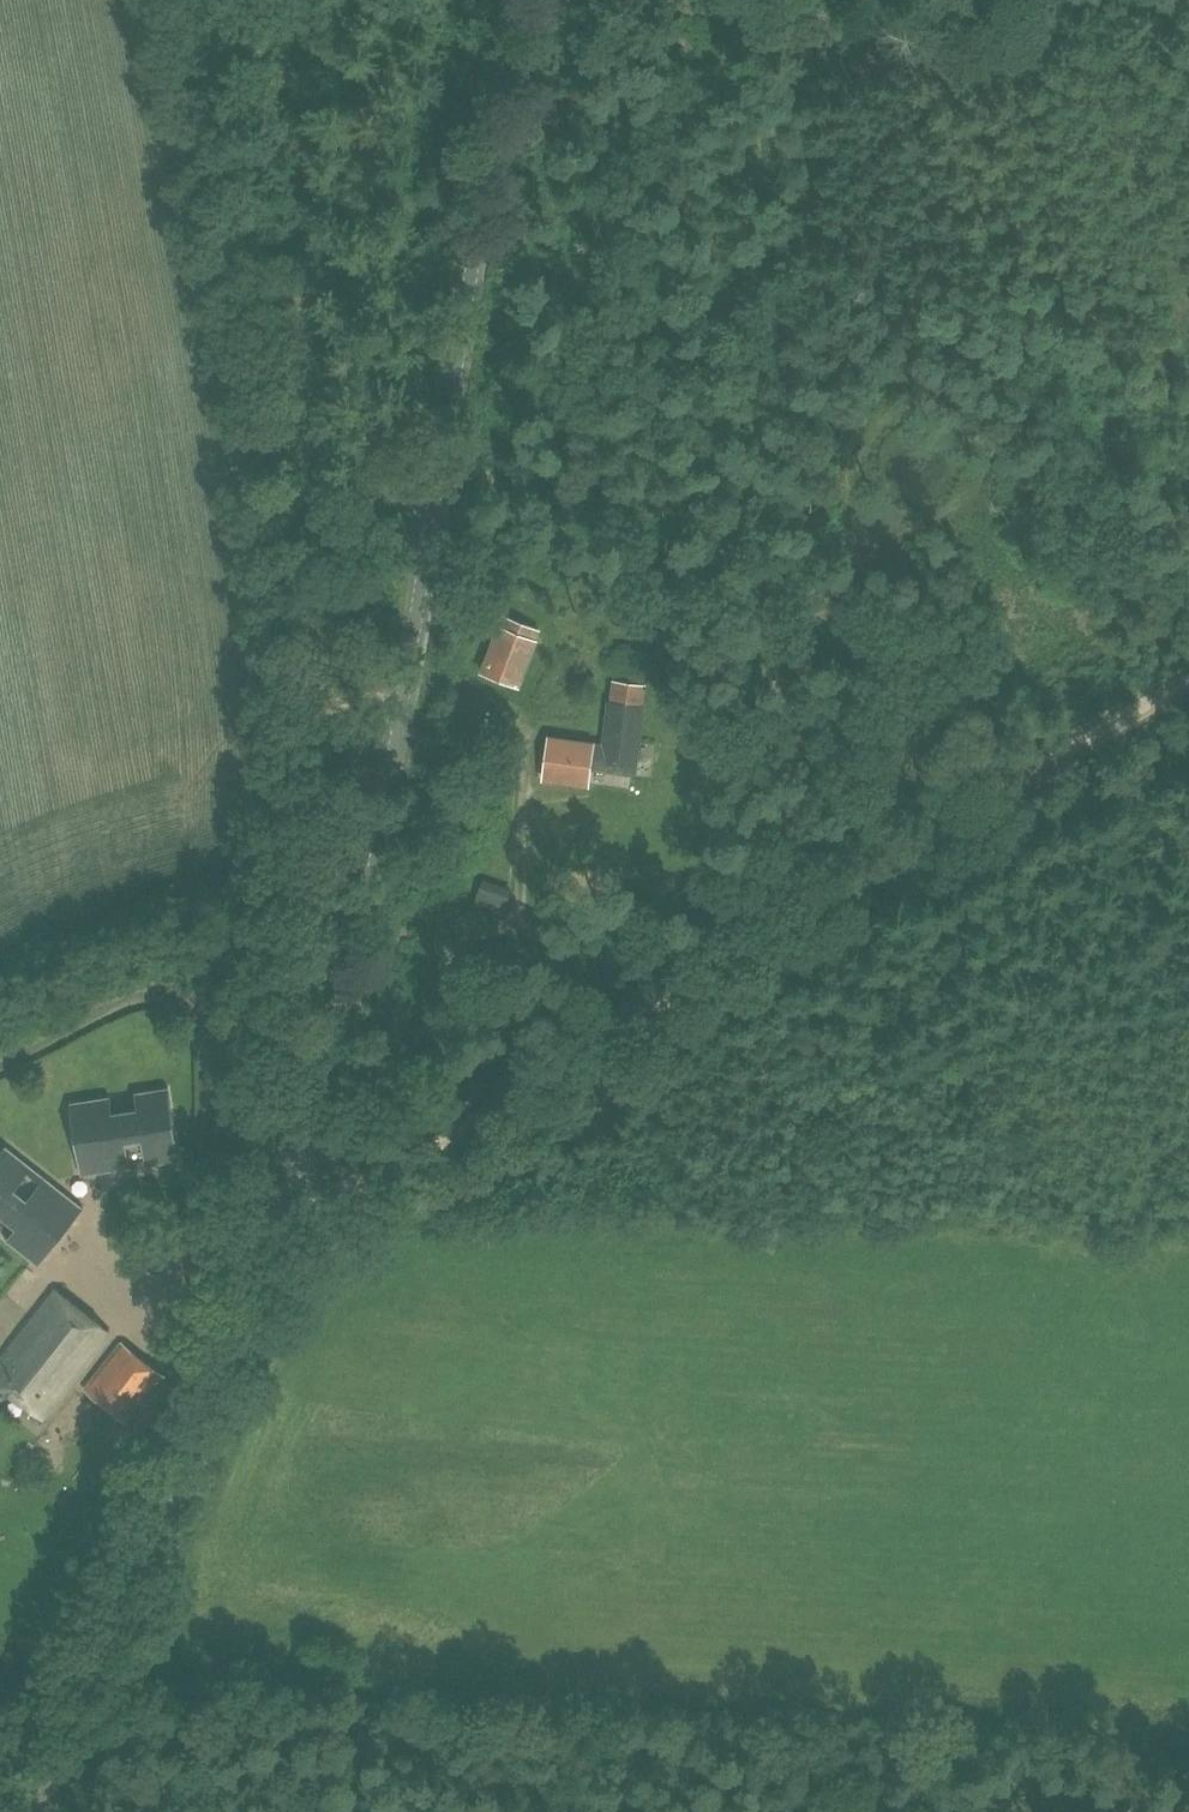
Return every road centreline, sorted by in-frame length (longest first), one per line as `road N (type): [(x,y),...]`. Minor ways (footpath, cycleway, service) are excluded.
road 1 (tertiary): [(277,1221),(329,1063),(511,0)]
road 2 (track): [(1188,678),(326,1202),(277,1221)]
road 3 (tertiary): [(39,1811),(277,1221)]
road 4 (unclassified): [(55,1266),(103,1271),(165,1259),(277,1221)]

